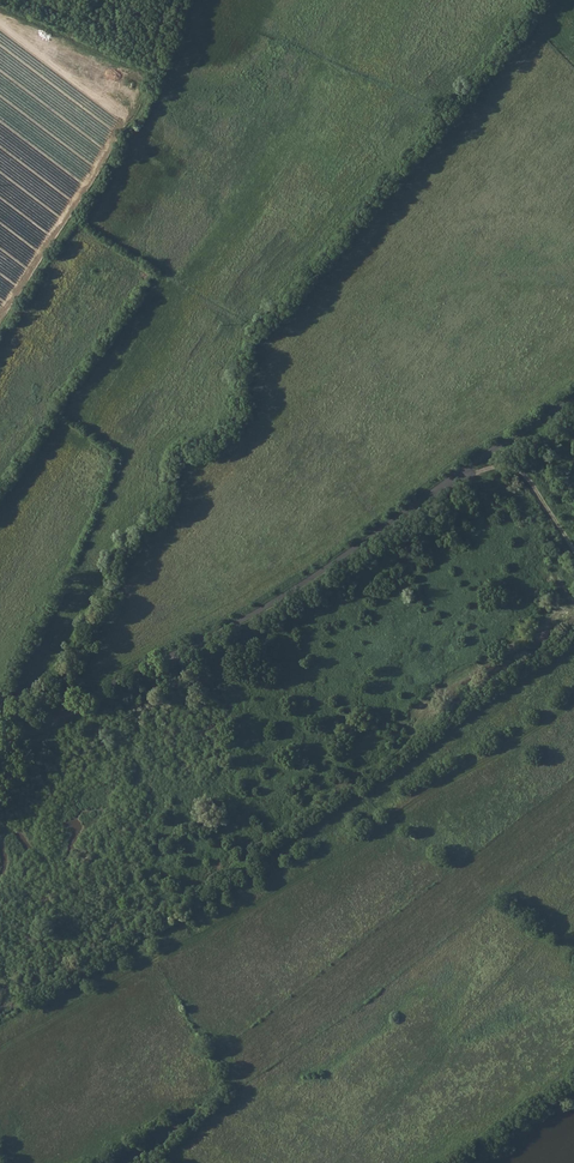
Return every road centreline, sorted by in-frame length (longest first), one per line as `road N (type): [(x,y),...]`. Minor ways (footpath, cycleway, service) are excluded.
road 1 (track): [(261,609),(573,398)]
road 2 (track): [(18,737),(261,609)]
road 3 (track): [(457,474),(515,469),(573,548)]

